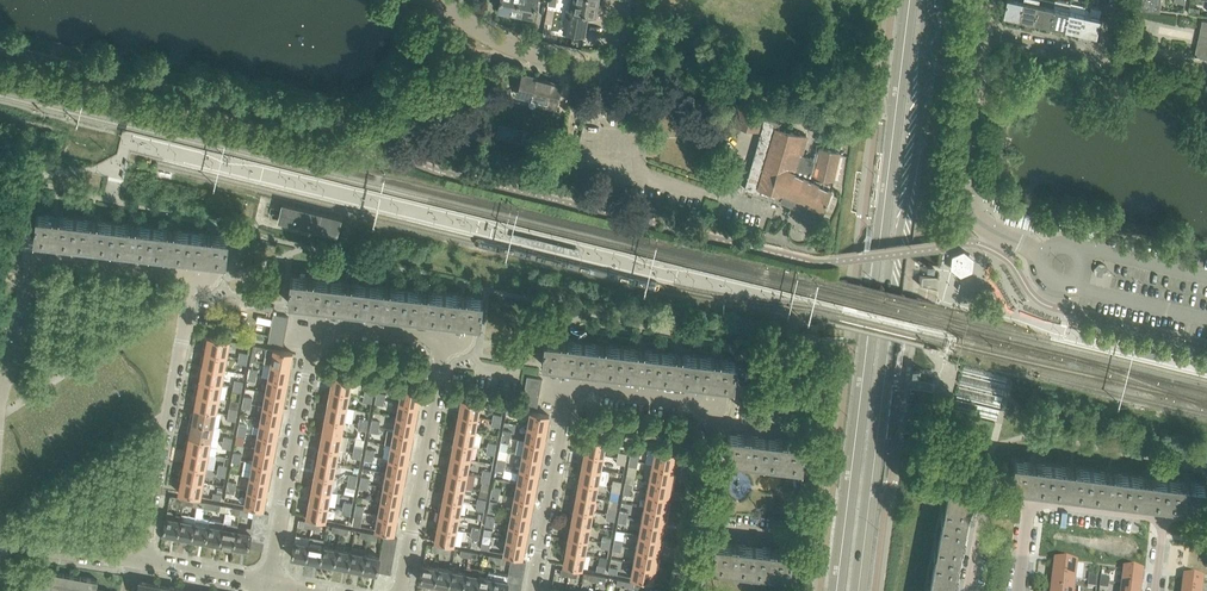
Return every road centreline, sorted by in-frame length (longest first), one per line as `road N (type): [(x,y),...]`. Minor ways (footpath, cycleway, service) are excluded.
road 1 (tertiary): [(859,590),(935,0)]
road 2 (tertiary): [(911,0),(836,590)]
road 3 (residential): [(270,587),(316,320),(447,335)]
road 4 (residential): [(535,590),(570,384),(711,401),(708,425)]
road 5 (residential): [(0,403),(50,260),(191,274)]
road 6 (residential): [(137,562),(191,274)]
road 7 (unclassified): [(1045,253),(980,221),(967,201),(984,32)]
road 8 (residential): [(403,590),(447,335)]
road 9 (residential): [(603,59),(557,64),(520,51),(442,0)]
road 10 (residential): [(984,32),(1099,55),(1118,0)]
road 11 (residential): [(270,587),(137,562)]
road 12 (residential): [(963,590),(978,517),(992,506),(1033,509)]
road 13 (residential): [(131,561),(0,541)]
road 14 (residential): [(1033,509),(1162,525)]

